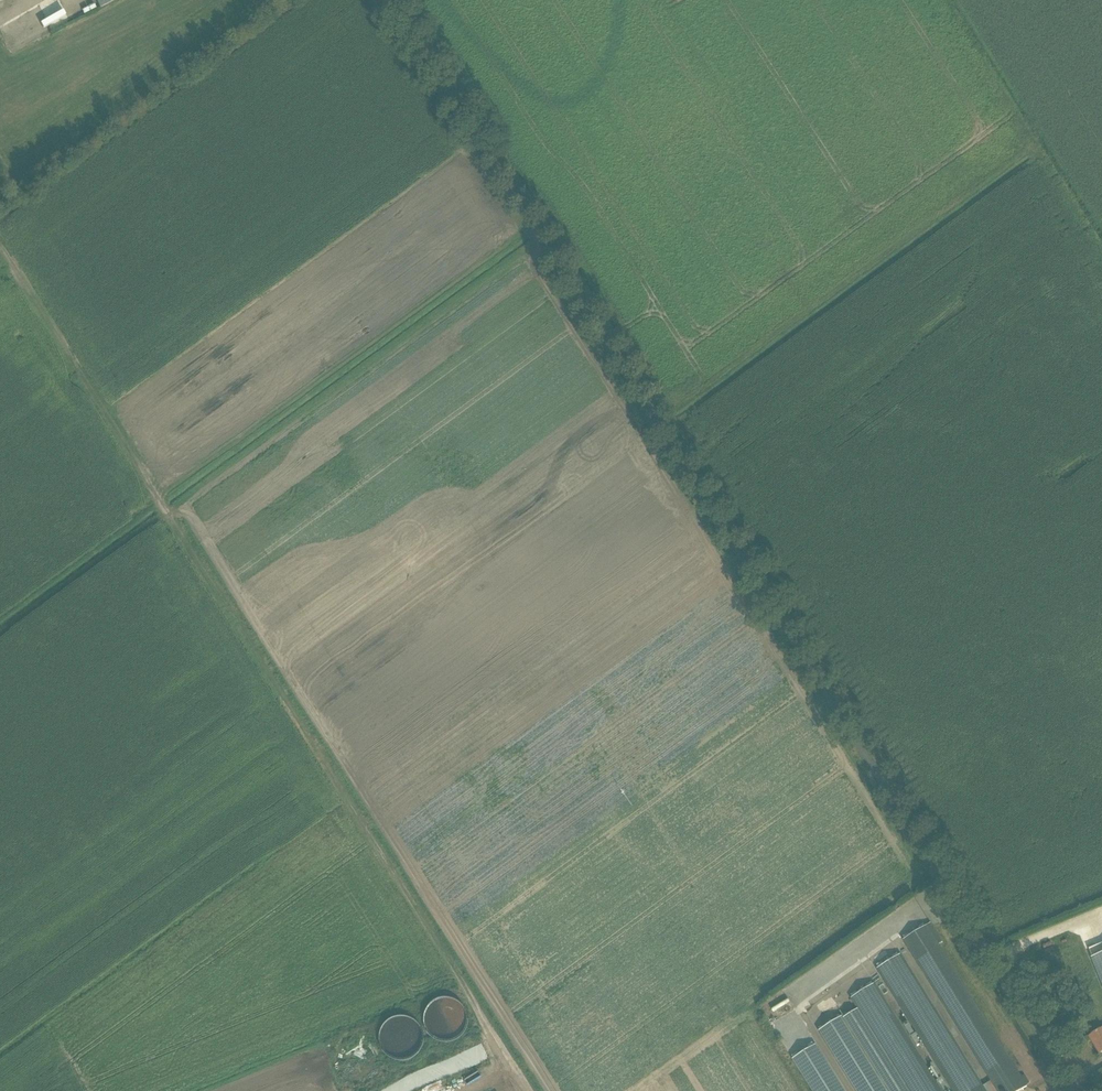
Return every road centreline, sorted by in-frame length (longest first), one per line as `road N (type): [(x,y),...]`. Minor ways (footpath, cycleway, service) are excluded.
road 1 (unclassified): [(1078,1090),(389,0)]
road 2 (track): [(0,250),(530,1090)]

